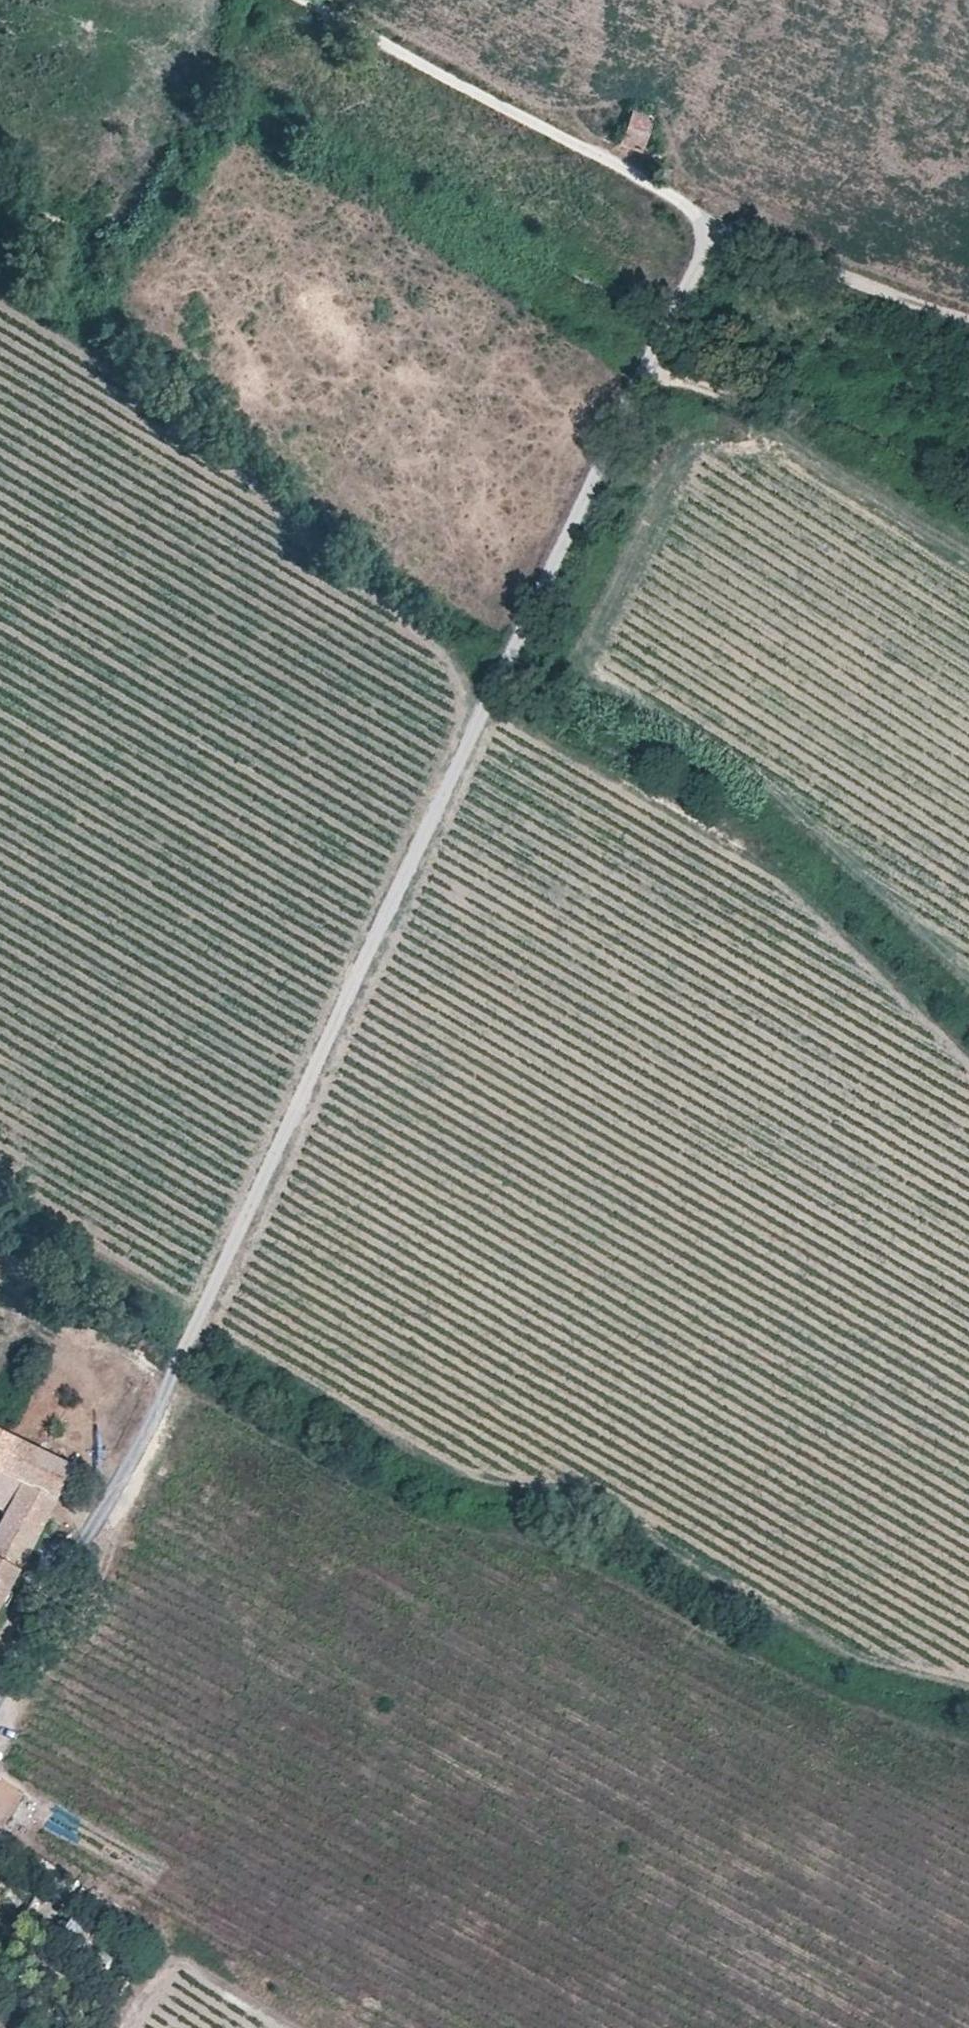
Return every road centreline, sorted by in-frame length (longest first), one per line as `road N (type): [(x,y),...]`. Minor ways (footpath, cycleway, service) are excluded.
road 1 (track): [(669,317),(204,1305),(138,1464),(66,1569)]
road 2 (unclassified): [(313,0),(726,231),(883,288)]
road 3 (unclassified): [(66,1569),(0,1686)]

